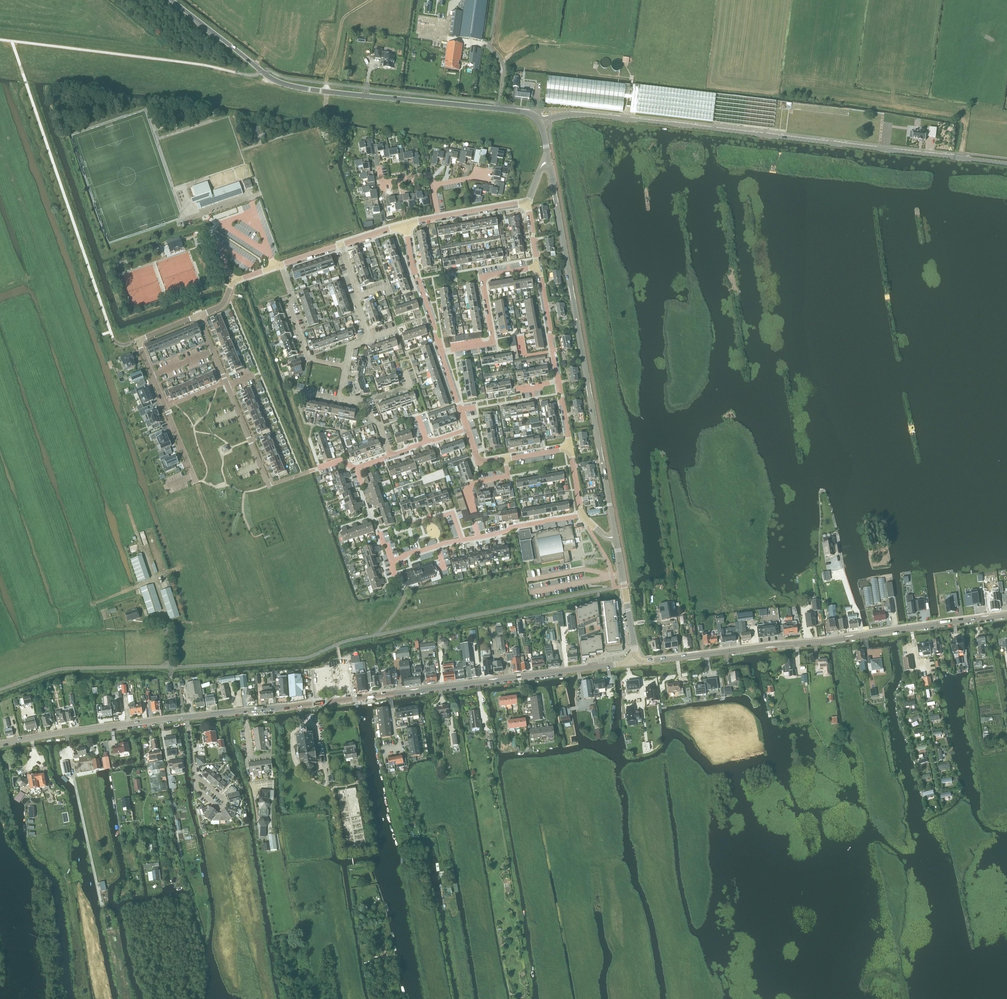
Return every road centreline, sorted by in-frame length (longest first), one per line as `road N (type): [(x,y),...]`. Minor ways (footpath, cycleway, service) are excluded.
road 1 (tertiary): [(1006,163),(594,116),(541,122)]
road 2 (tertiary): [(616,537),(549,162)]
road 3 (secondary): [(637,662),(1006,614)]
road 4 (tertiary): [(499,109),(288,86),(172,0)]
road 5 (track): [(716,84),(965,114),(962,158)]
road 6 (secondary): [(390,694),(637,662)]
road 7 (secondary): [(0,746),(187,717)]
road 8 (unclassified): [(0,690),(60,669),(171,667)]
road 9 (residential): [(441,352),(493,343),(484,277),(537,266)]
road 10 (secondary): [(245,711),(390,694)]
road 11 (residential): [(199,316),(138,340),(165,407)]
road 12 (residential): [(345,367),(307,359),(281,265)]
road 13 (residential): [(441,352),(406,225)]
road 14 (tertiary): [(637,662),(616,537)]
road 15 (track): [(624,54),(536,45),(502,61)]
road 16 (residential): [(461,539),(582,515)]

